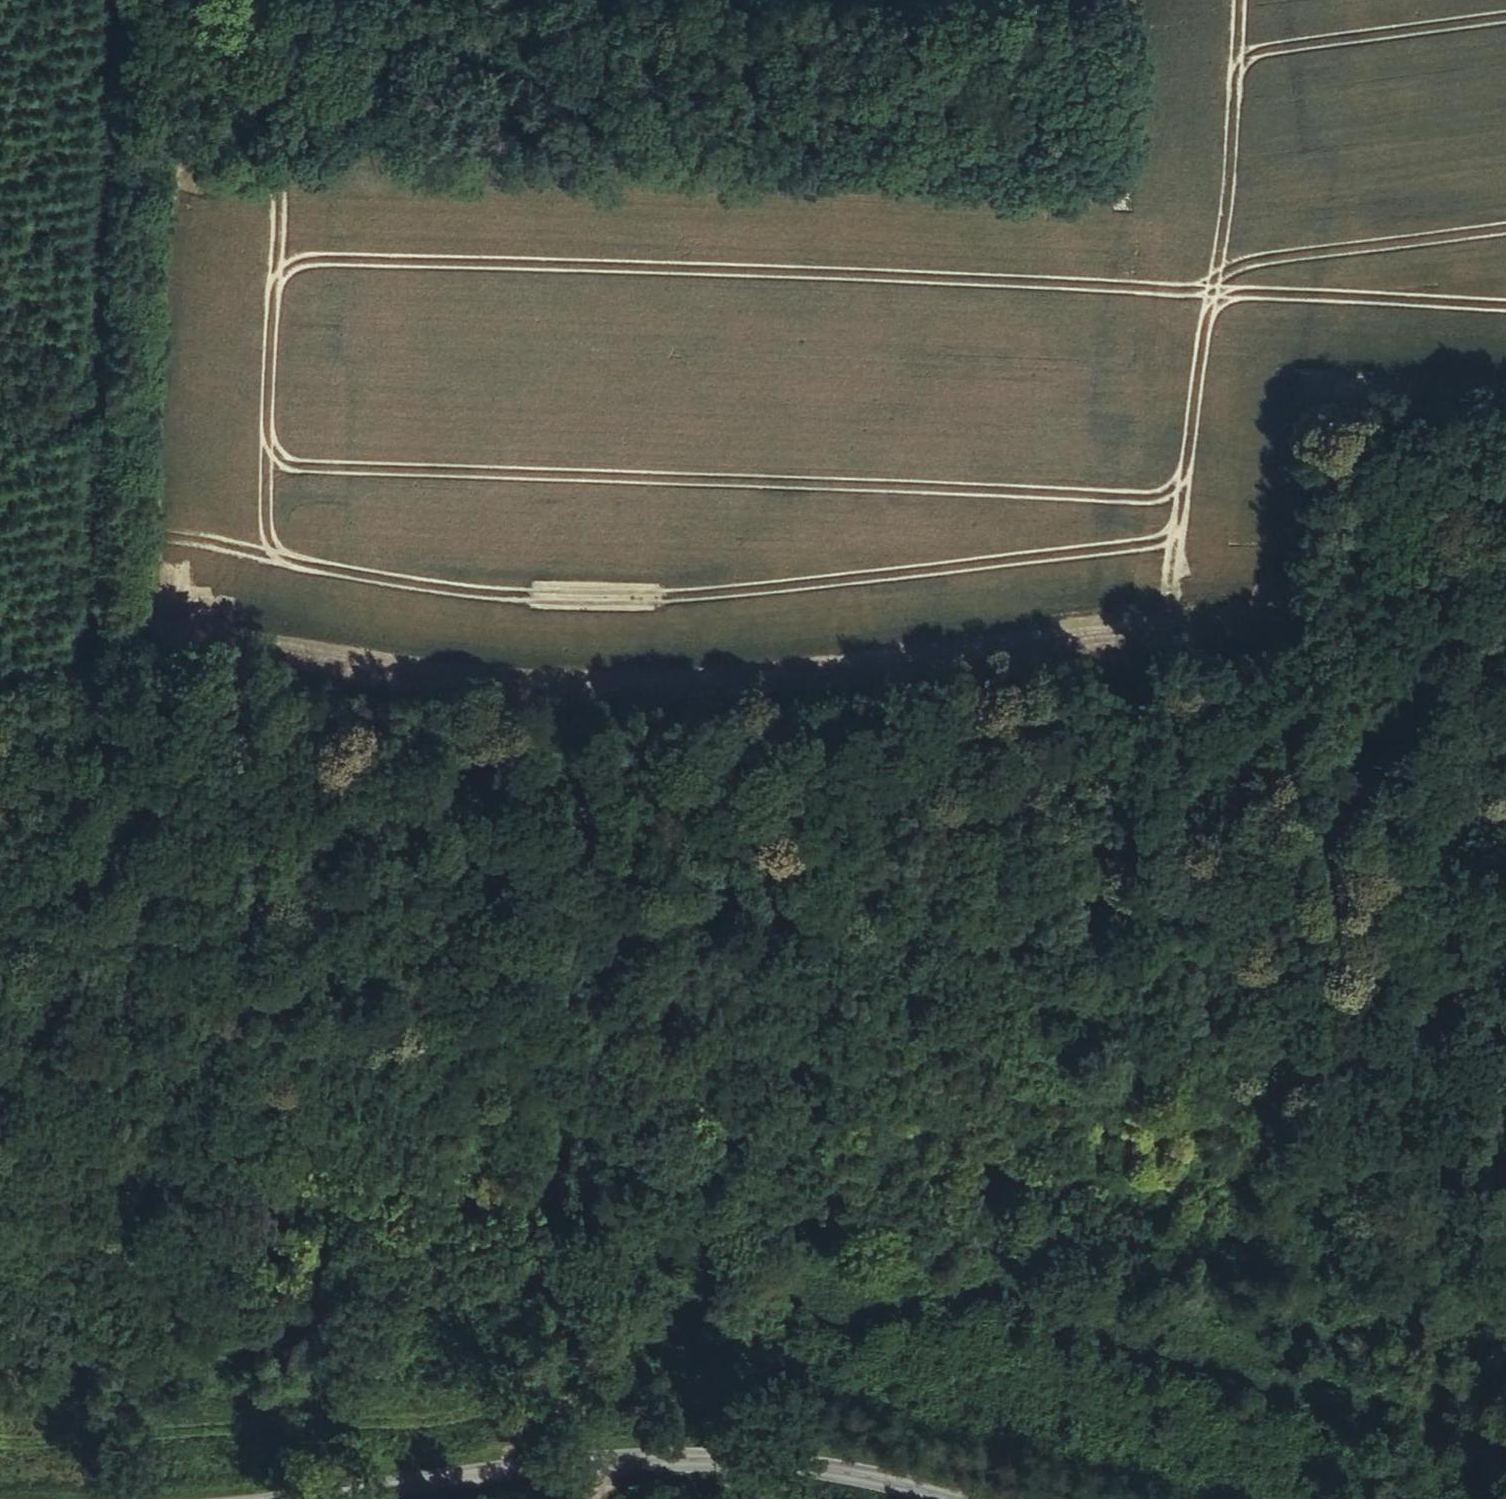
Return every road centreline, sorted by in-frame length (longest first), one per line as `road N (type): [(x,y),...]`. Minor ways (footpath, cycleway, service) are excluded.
road 1 (track): [(1505,1443),(1061,1288),(917,1263),(839,1266),(741,1284),(632,1359),(409,1485)]
road 2 (tertiary): [(308,1498),(649,1444),(804,1453),(972,1498)]

